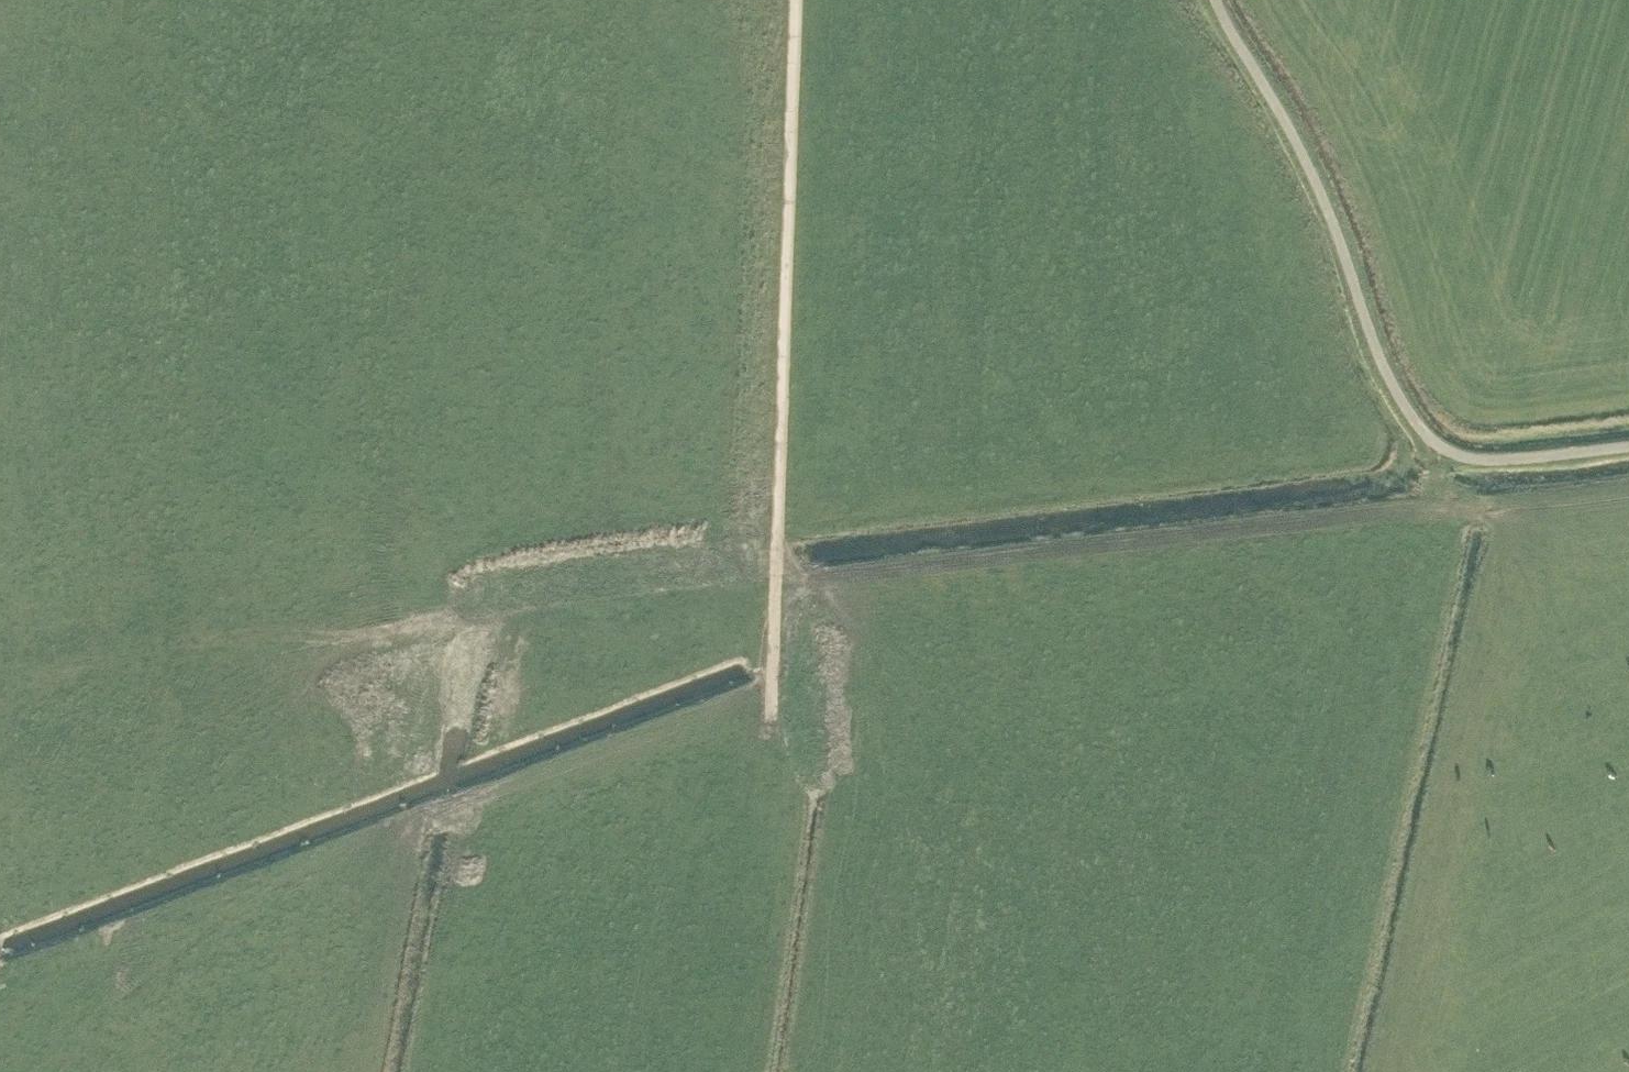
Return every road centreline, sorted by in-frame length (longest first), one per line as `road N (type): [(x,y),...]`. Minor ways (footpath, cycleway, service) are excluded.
road 1 (unclassified): [(1628,450),(1532,466),(1463,463),(1437,451),(1394,396),(1329,218),(1217,0)]

